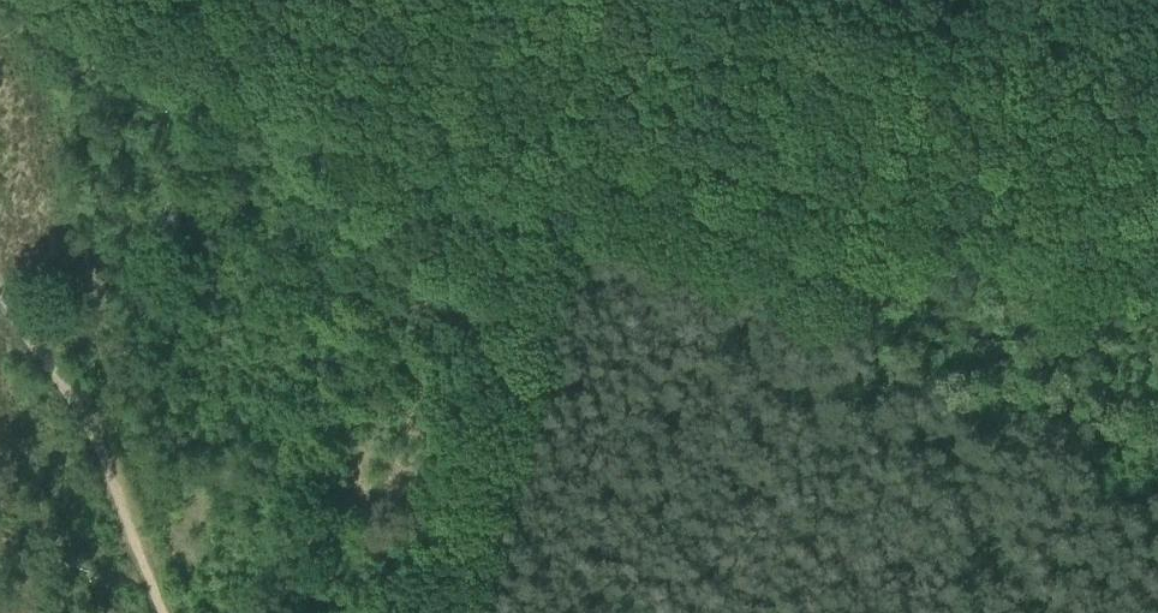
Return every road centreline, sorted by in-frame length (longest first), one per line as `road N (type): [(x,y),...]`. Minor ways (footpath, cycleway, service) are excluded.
road 1 (track): [(644,0),(463,612)]
road 2 (track): [(1157,99),(673,0)]

